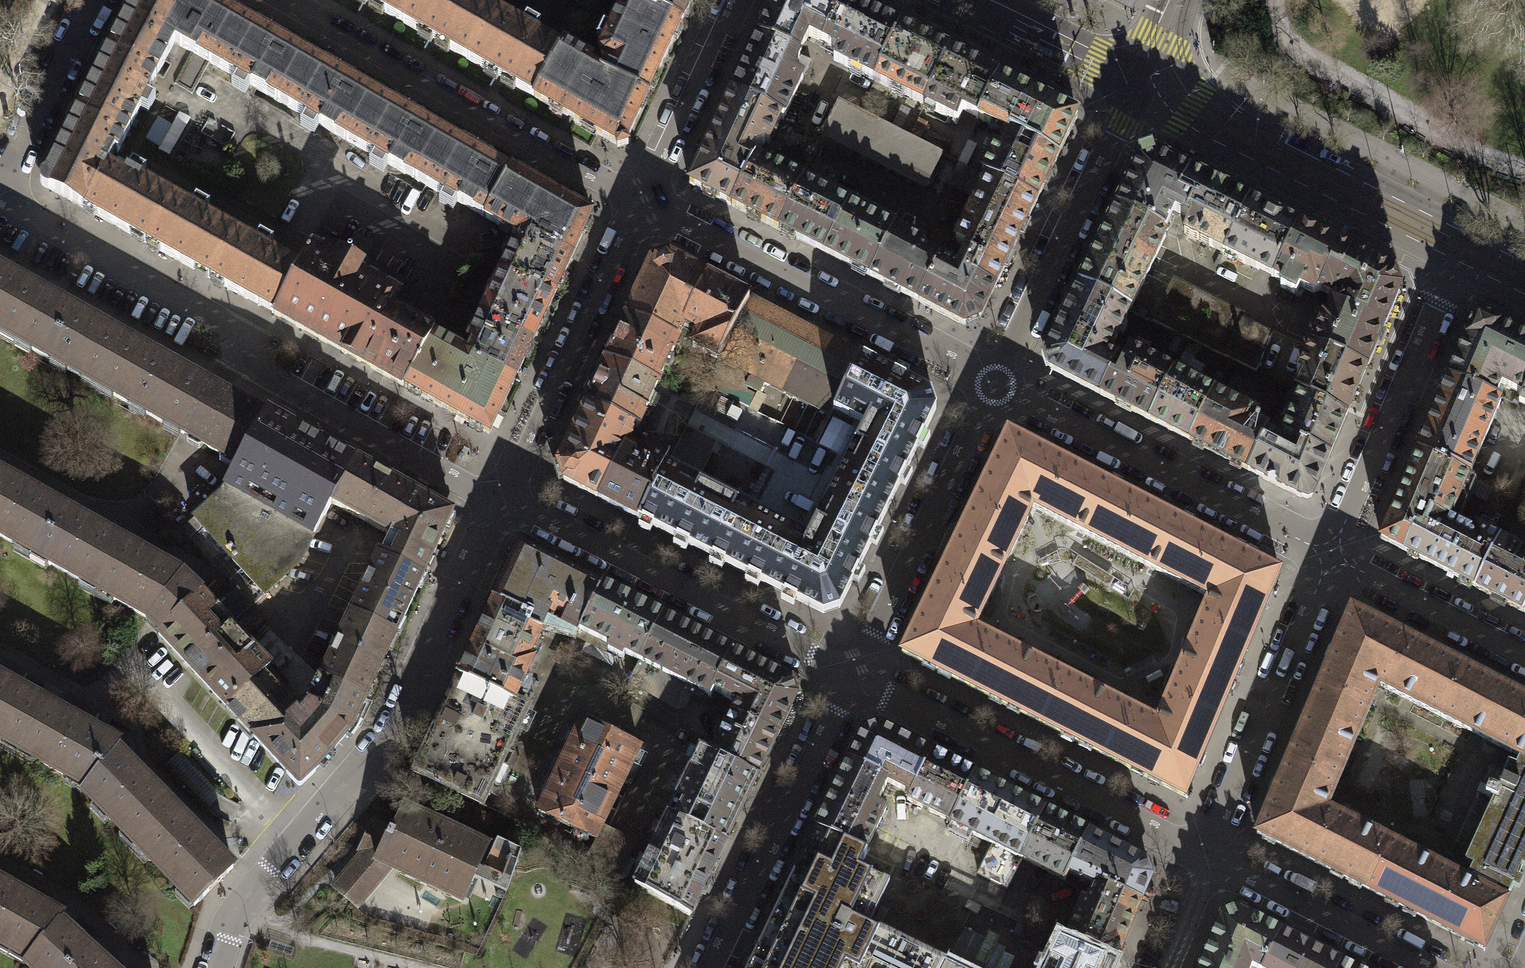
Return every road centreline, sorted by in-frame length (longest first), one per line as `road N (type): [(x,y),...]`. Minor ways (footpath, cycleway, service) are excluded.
road 1 (residential): [(0,195),(222,322),(266,374),(502,502)]
road 2 (residential): [(213,967),(230,918),(386,747),(502,502)]
road 3 (residential): [(643,201),(286,0)]
road 4 (residential): [(848,677),(1211,863)]
road 5 (residential): [(991,382),(643,201)]
road 6 (residential): [(502,502),(848,677)]
road 7 (residential): [(1330,560),(991,382)]
road 8 (tertiary): [(1461,249),(1137,81)]
road 9 (residential): [(1330,560),(1461,249)]
road 10 (residential): [(1137,81),(991,382)]
road 11 (residential): [(502,502),(643,201)]
road 12 (residential): [(991,382),(848,677)]
road 13 (residential): [(1211,863),(1330,560)]
road 14 (residential): [(848,677),(708,967)]
road 15 (residential): [(1211,863),(1422,967)]
road 16 (residential): [(643,201),(733,0)]
road 17 (residential): [(1524,657),(1330,560)]
road 18 (residential): [(97,0),(0,181)]
road 19 (tertiary): [(1137,81),(975,0)]

